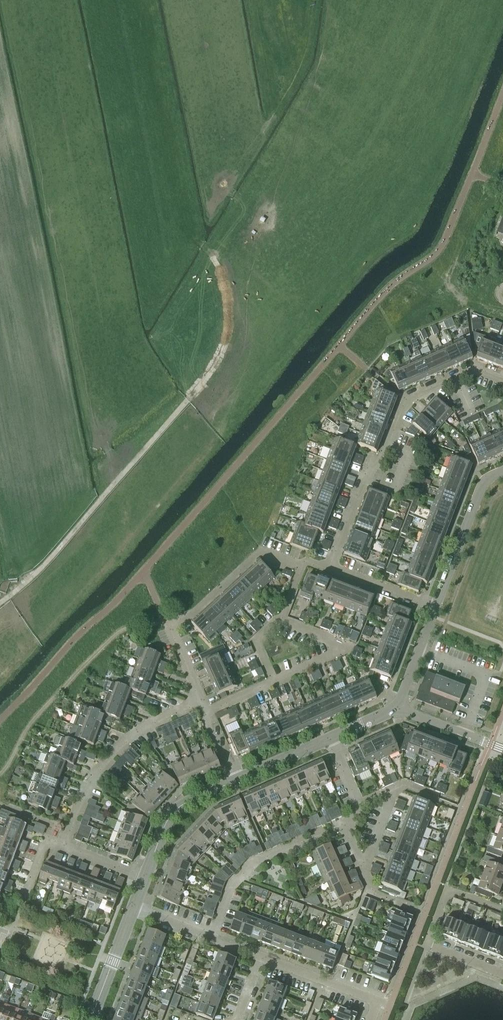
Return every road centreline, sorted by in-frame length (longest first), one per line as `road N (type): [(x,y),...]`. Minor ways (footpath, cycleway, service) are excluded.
road 1 (residential): [(64,847),(100,769),(127,739),(199,700)]
road 2 (residential): [(199,700),(172,631),(257,551)]
road 3 (residential): [(211,939),(231,886),(256,863),(348,827)]
road 4 (tertiary): [(435,608),(481,487),(502,469)]
road 5 (residential): [(259,957),(379,1002),(372,1019)]
road 6 (residential): [(274,681),(341,648),(281,620)]
road 7 (tertiary): [(145,879),(170,815),(233,781)]
road 8 (residential): [(329,569),(369,470),(387,447)]

